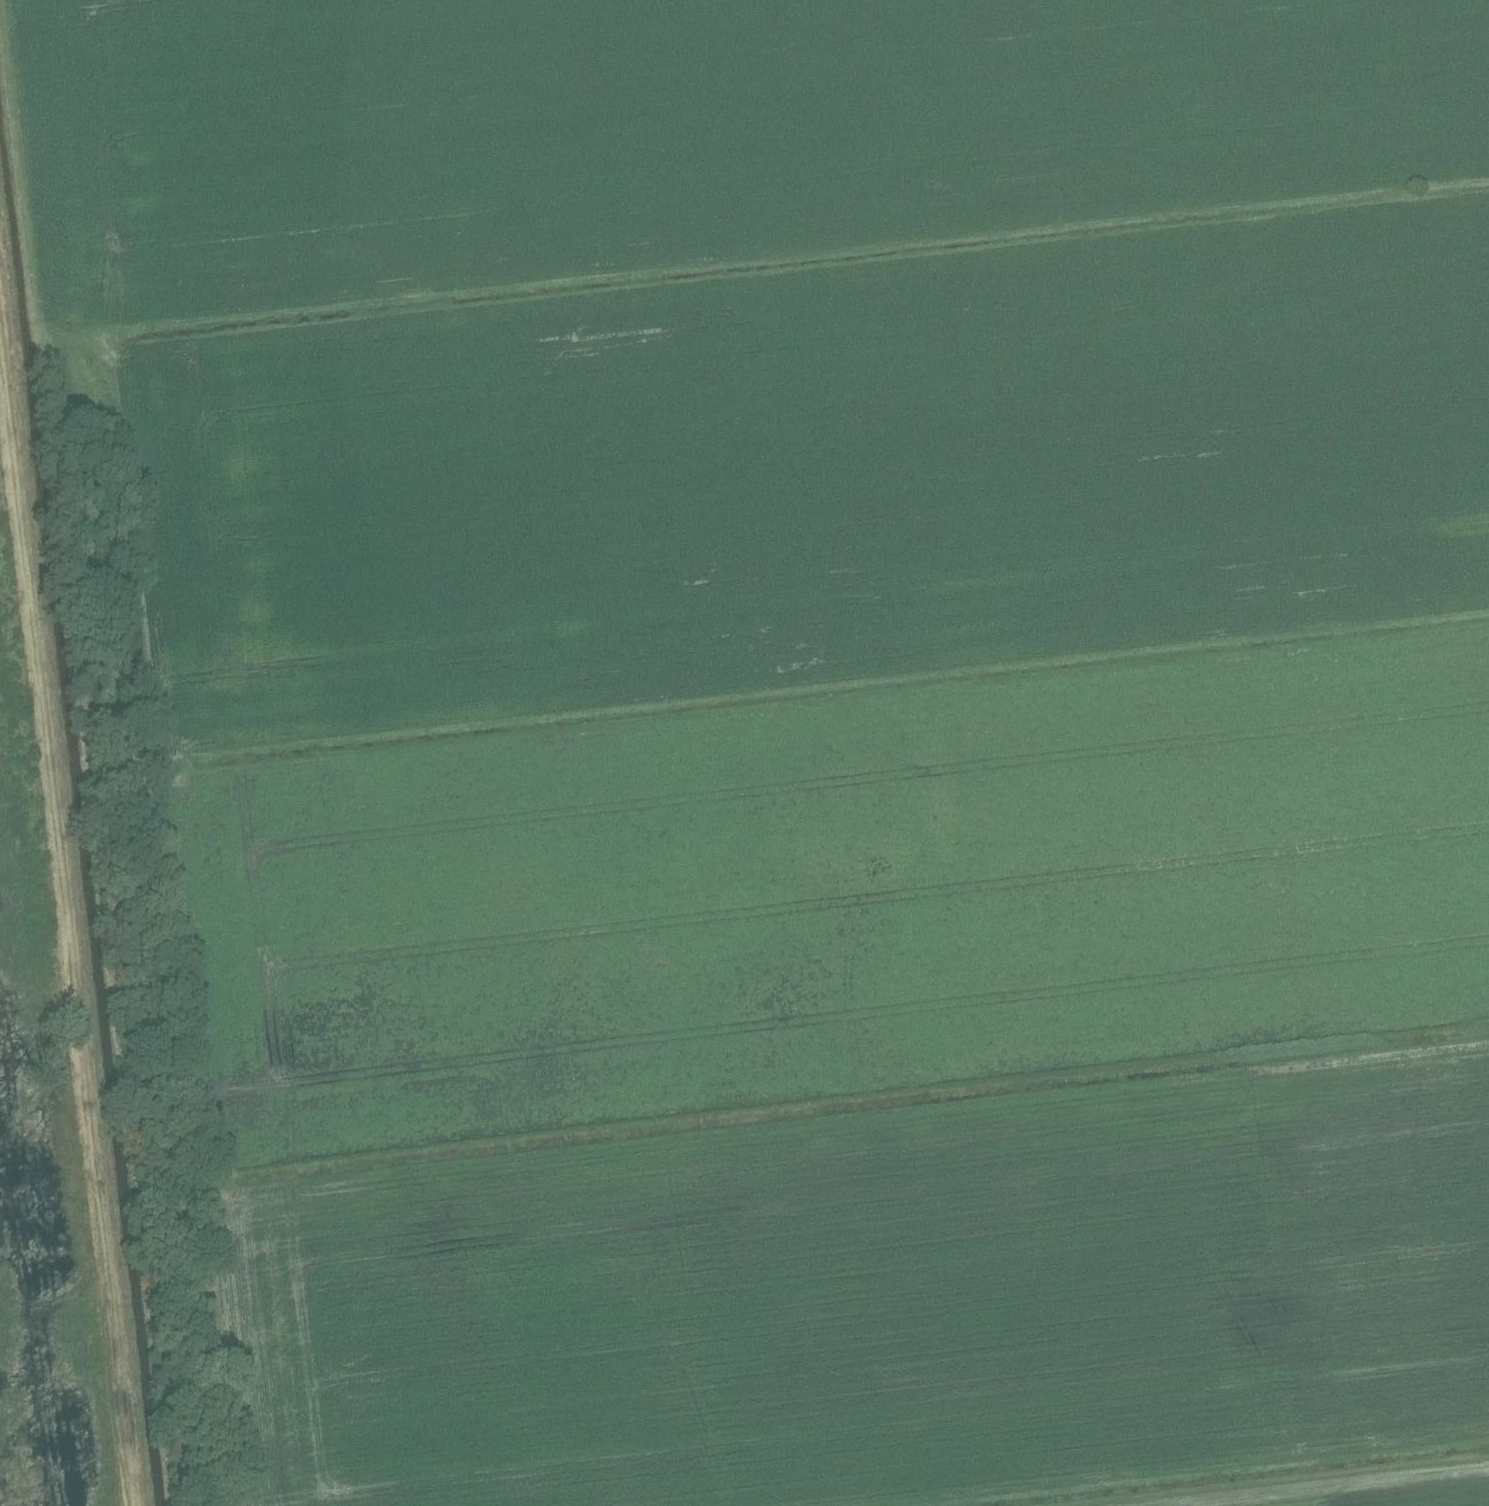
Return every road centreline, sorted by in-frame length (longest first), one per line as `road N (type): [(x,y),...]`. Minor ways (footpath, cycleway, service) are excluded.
road 1 (track): [(0,247),(144,1505)]

